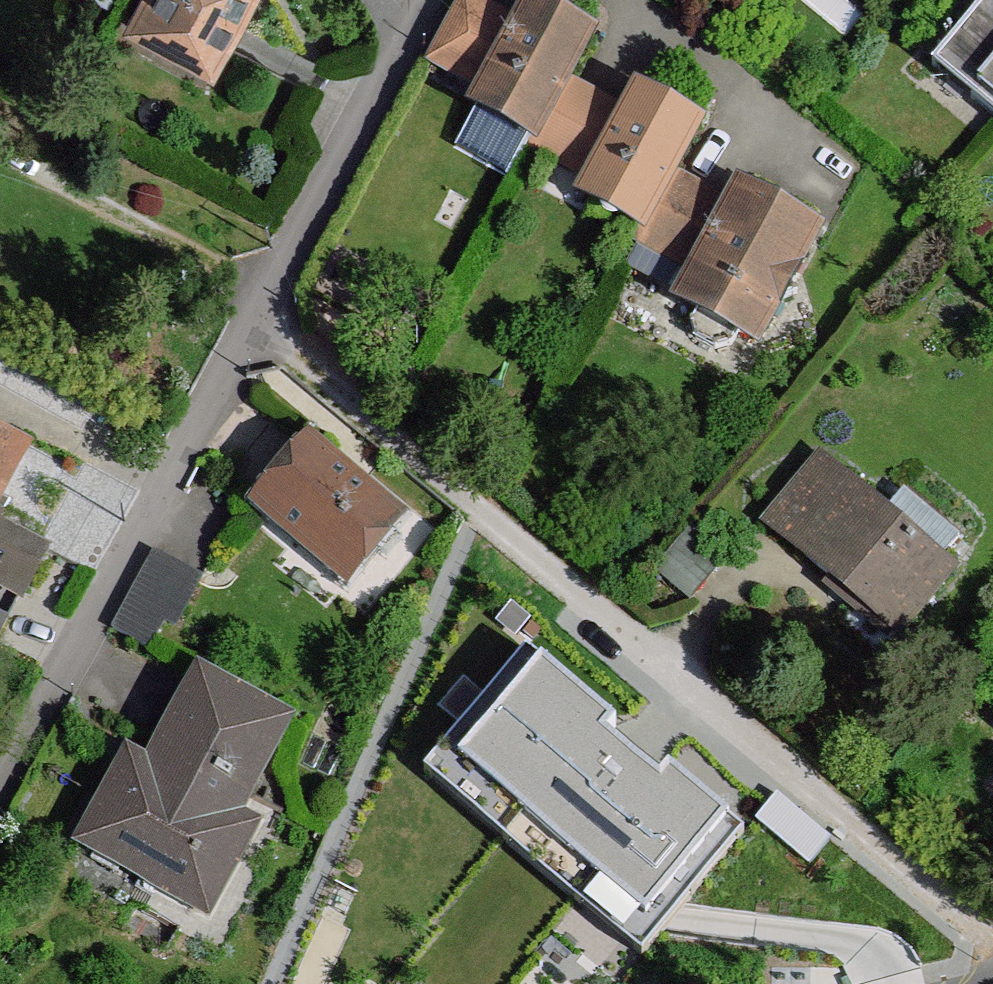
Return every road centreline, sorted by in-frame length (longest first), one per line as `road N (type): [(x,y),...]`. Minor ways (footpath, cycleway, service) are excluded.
road 1 (residential): [(252,318),(992,936)]
road 2 (residential): [(0,788),(252,318)]
road 3 (residential): [(252,318),(425,0)]

